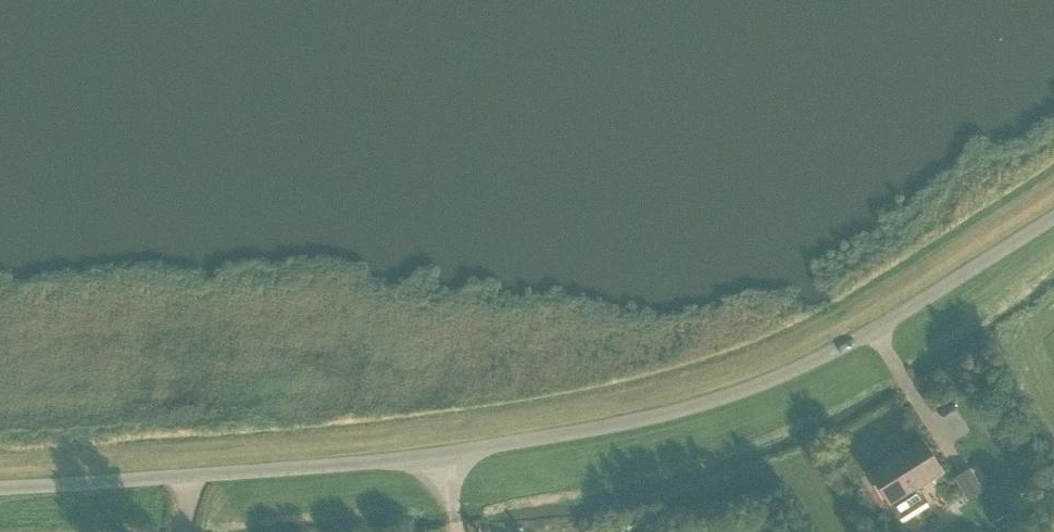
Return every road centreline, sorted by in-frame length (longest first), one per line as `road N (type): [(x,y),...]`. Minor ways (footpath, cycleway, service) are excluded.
road 1 (unclassified): [(0,488),(352,463),(653,417),(752,388),(881,327),(1053,218)]

